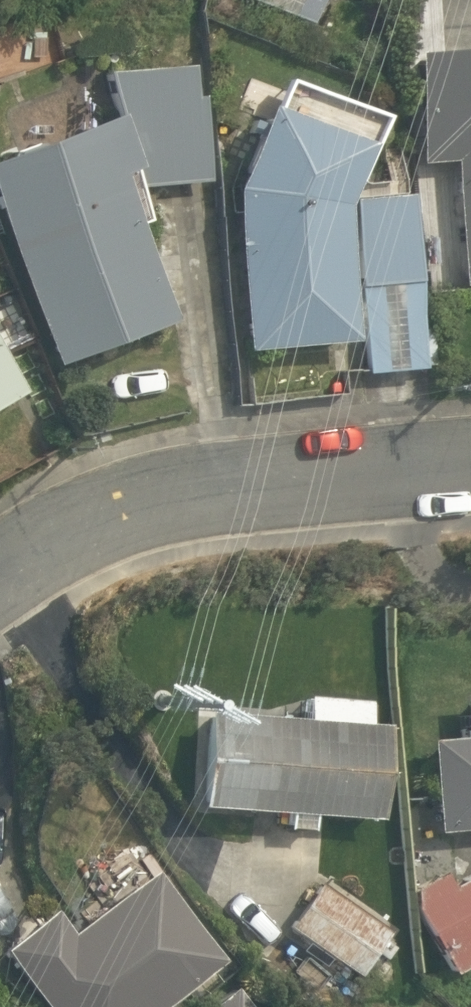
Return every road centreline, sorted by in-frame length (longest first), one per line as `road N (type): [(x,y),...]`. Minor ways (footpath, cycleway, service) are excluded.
road 1 (residential): [(470,458),(399,460),(98,514),(0,580)]

